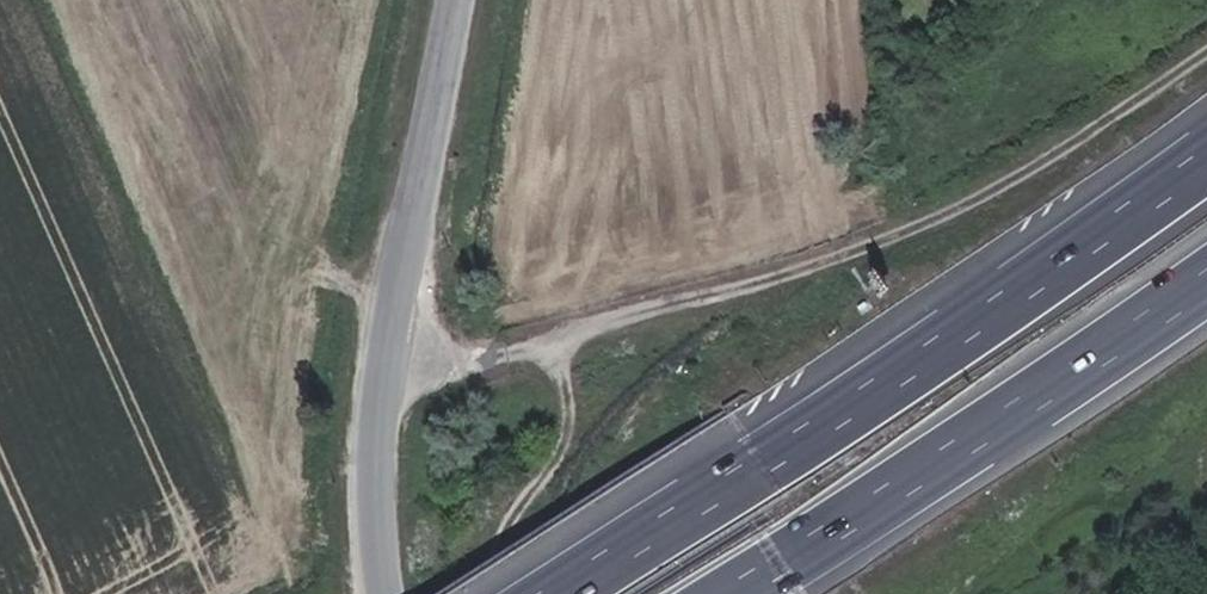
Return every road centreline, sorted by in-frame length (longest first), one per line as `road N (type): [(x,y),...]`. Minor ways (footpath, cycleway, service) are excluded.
road 1 (track): [(396,379),(730,297),(878,244),(1044,165),(1206,56)]
road 2 (motorway): [(1206,158),(763,466),(560,593)]
road 3 (tertiary): [(465,0),(386,452),(401,593)]
road 4 (motorway): [(761,593),(1206,279)]

